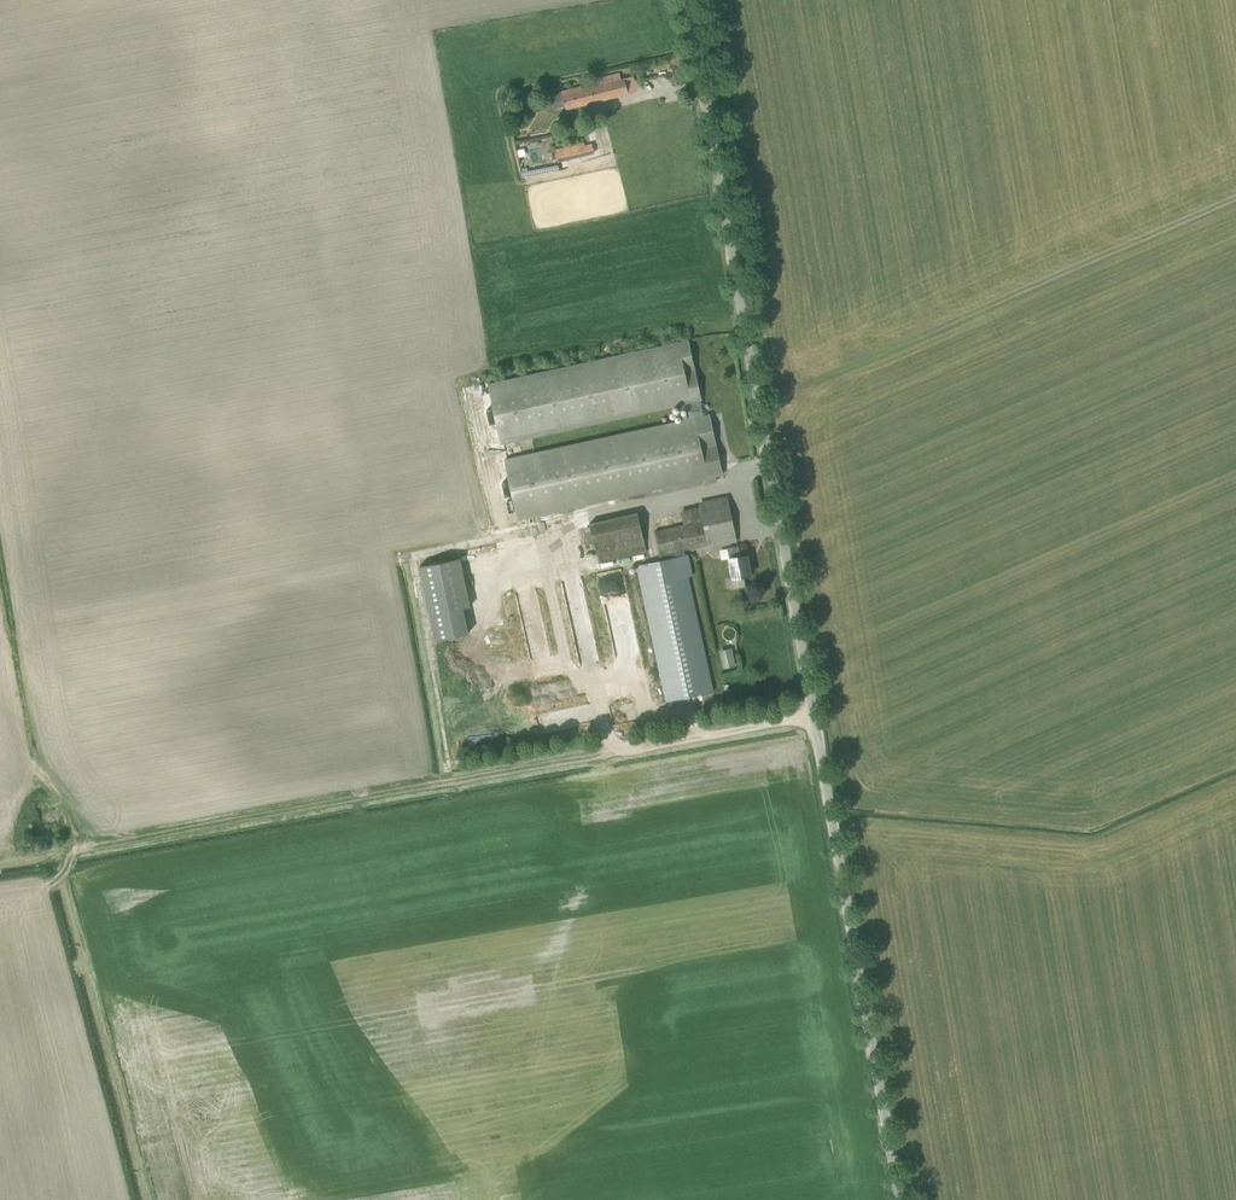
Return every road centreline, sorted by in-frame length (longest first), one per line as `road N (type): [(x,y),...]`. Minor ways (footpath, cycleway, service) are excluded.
road 1 (unclassified): [(897,1199),(680,0)]
road 2 (track): [(15,640),(71,842),(89,849),(810,722)]
road 3 (track): [(277,0),(392,559)]
road 4 (track): [(0,622),(15,640),(530,530)]
road 5 (track): [(414,555),(451,784)]

